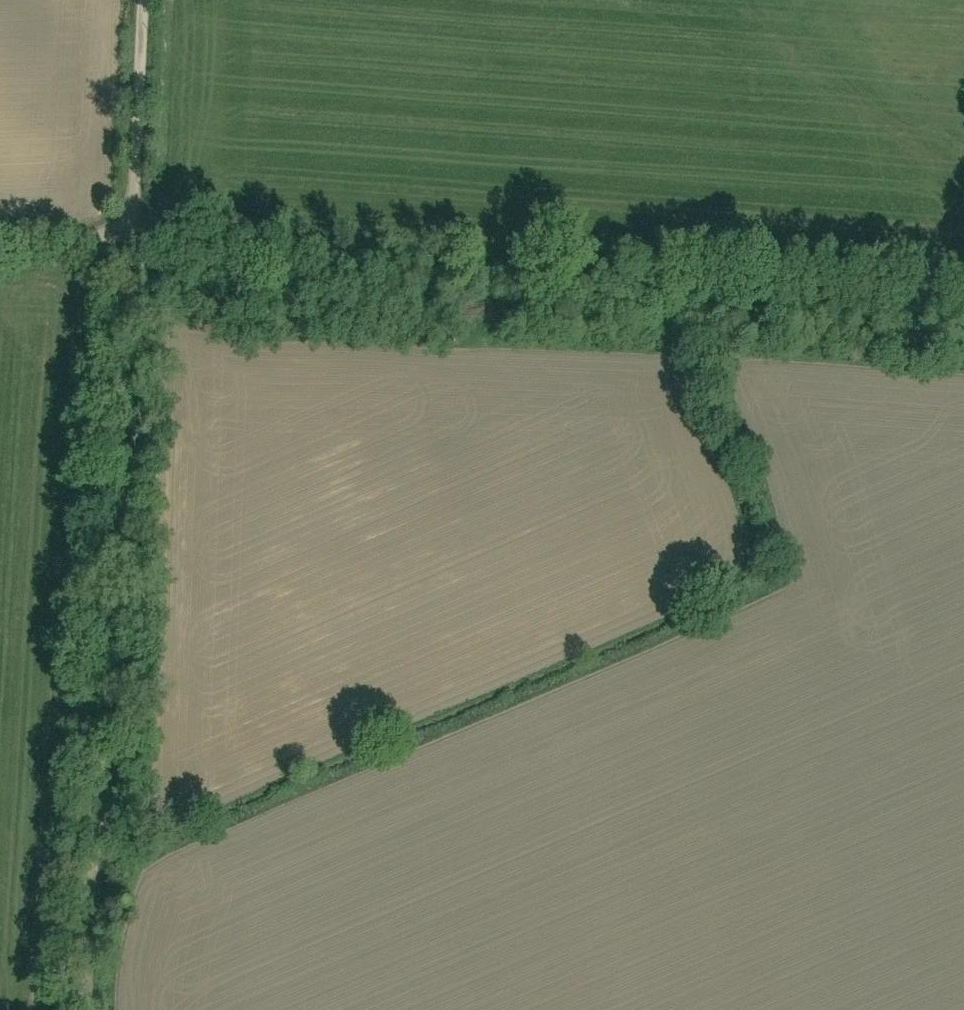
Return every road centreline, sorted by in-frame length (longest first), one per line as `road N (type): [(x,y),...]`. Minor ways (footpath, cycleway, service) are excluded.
road 1 (track): [(105,1009),(111,663),(144,246)]

